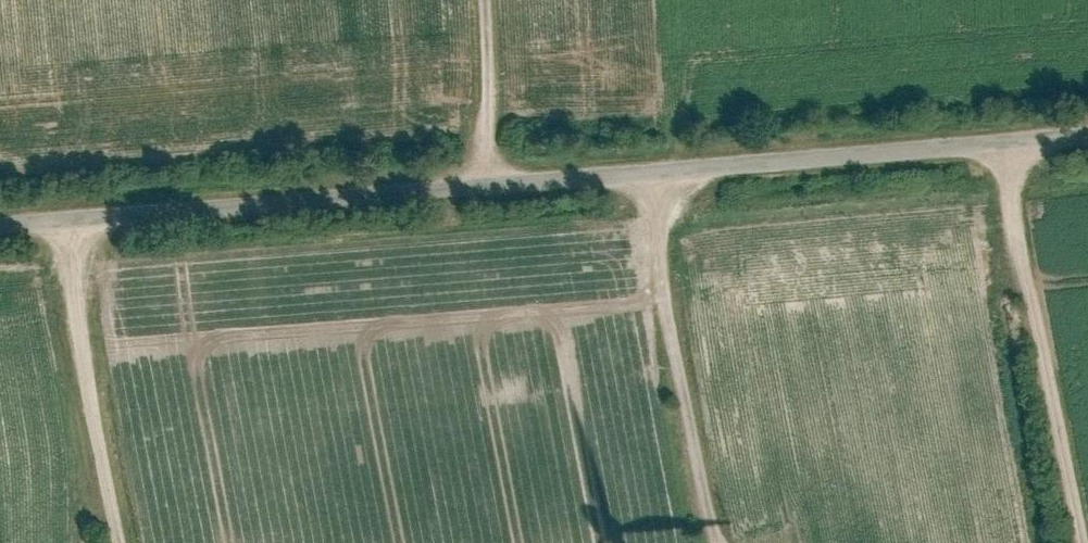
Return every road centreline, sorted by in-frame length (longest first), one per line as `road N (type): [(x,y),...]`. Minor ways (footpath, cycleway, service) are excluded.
road 1 (unclassified): [(0,226),(1087,136)]
road 2 (track): [(1002,143),(1073,542)]
road 3 (track): [(712,542),(654,246),(650,173)]
road 4 (track): [(77,220),(72,293),(119,542)]
road 5 (track): [(475,0),(491,183)]

